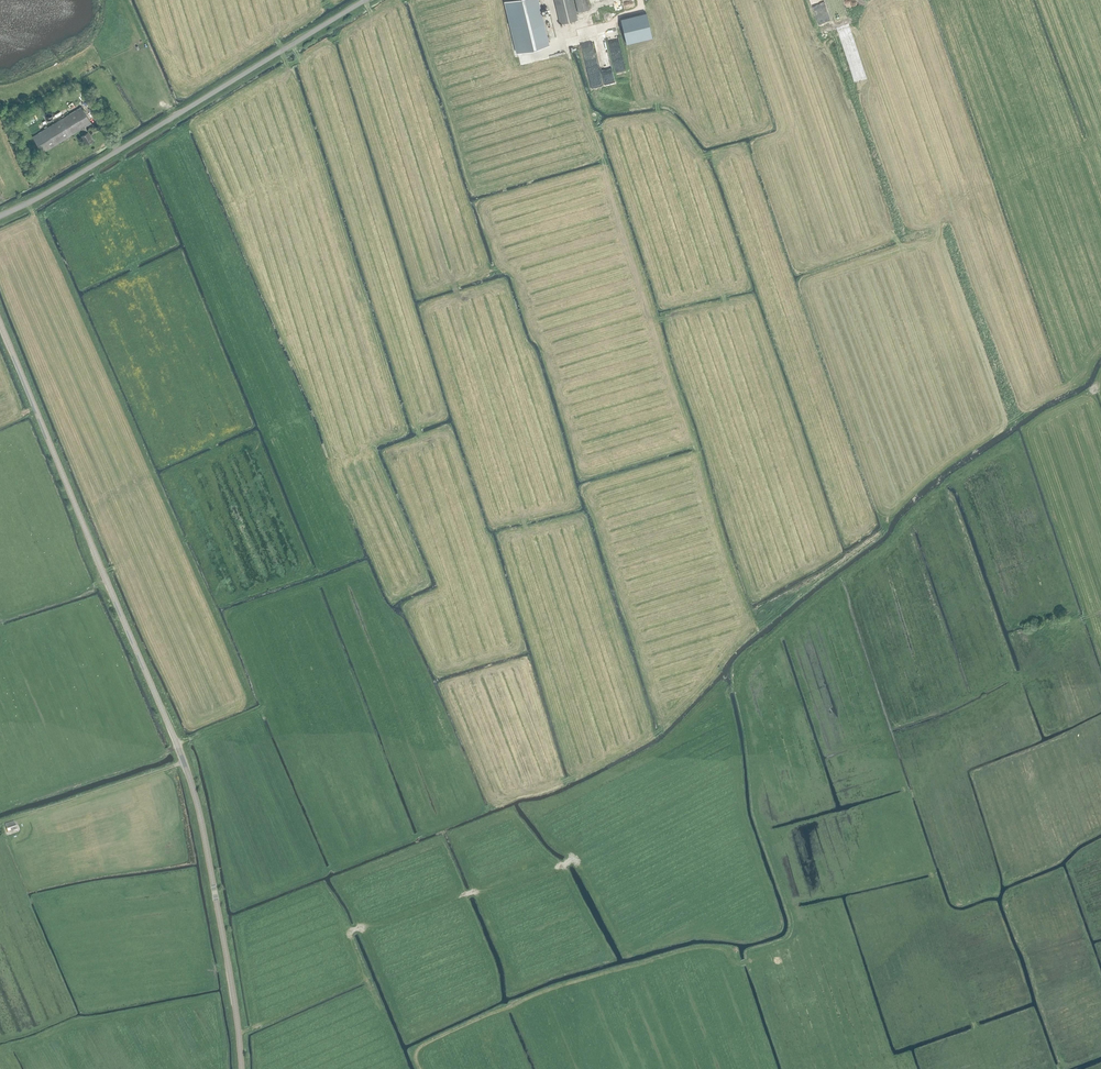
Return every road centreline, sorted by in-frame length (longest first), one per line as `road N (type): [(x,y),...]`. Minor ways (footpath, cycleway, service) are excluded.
road 1 (tertiary): [(242,1068),(189,778),(0,323)]
road 2 (unclassified): [(0,216),(367,0)]
road 3 (track): [(184,762),(0,822)]

